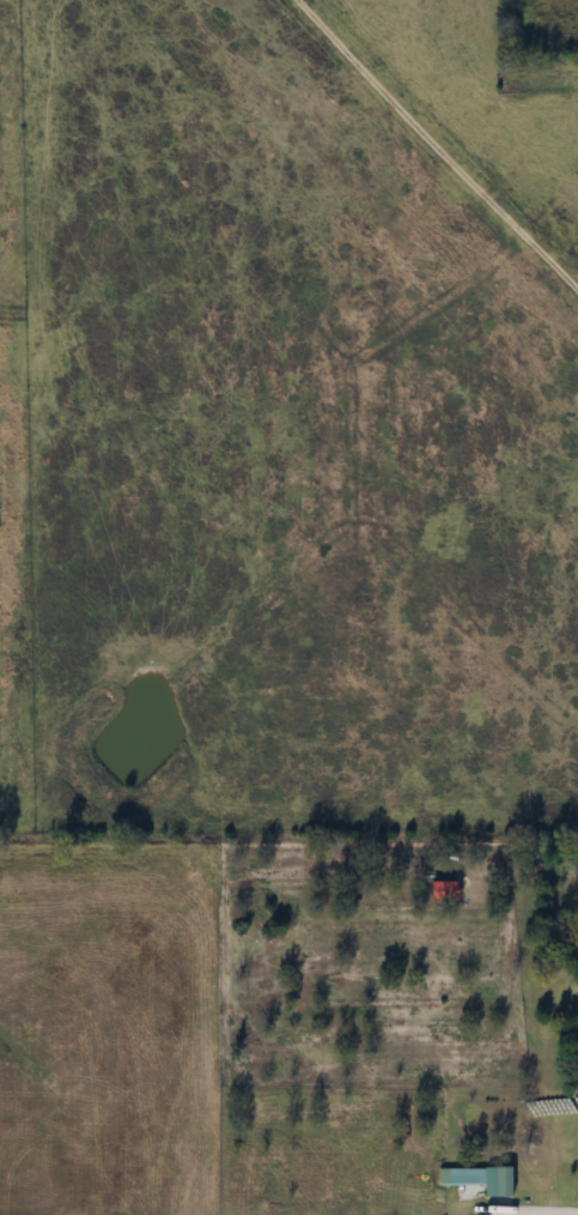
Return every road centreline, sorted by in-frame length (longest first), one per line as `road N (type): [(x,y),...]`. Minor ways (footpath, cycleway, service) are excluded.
road 1 (residential): [(300,0),(577,284)]

